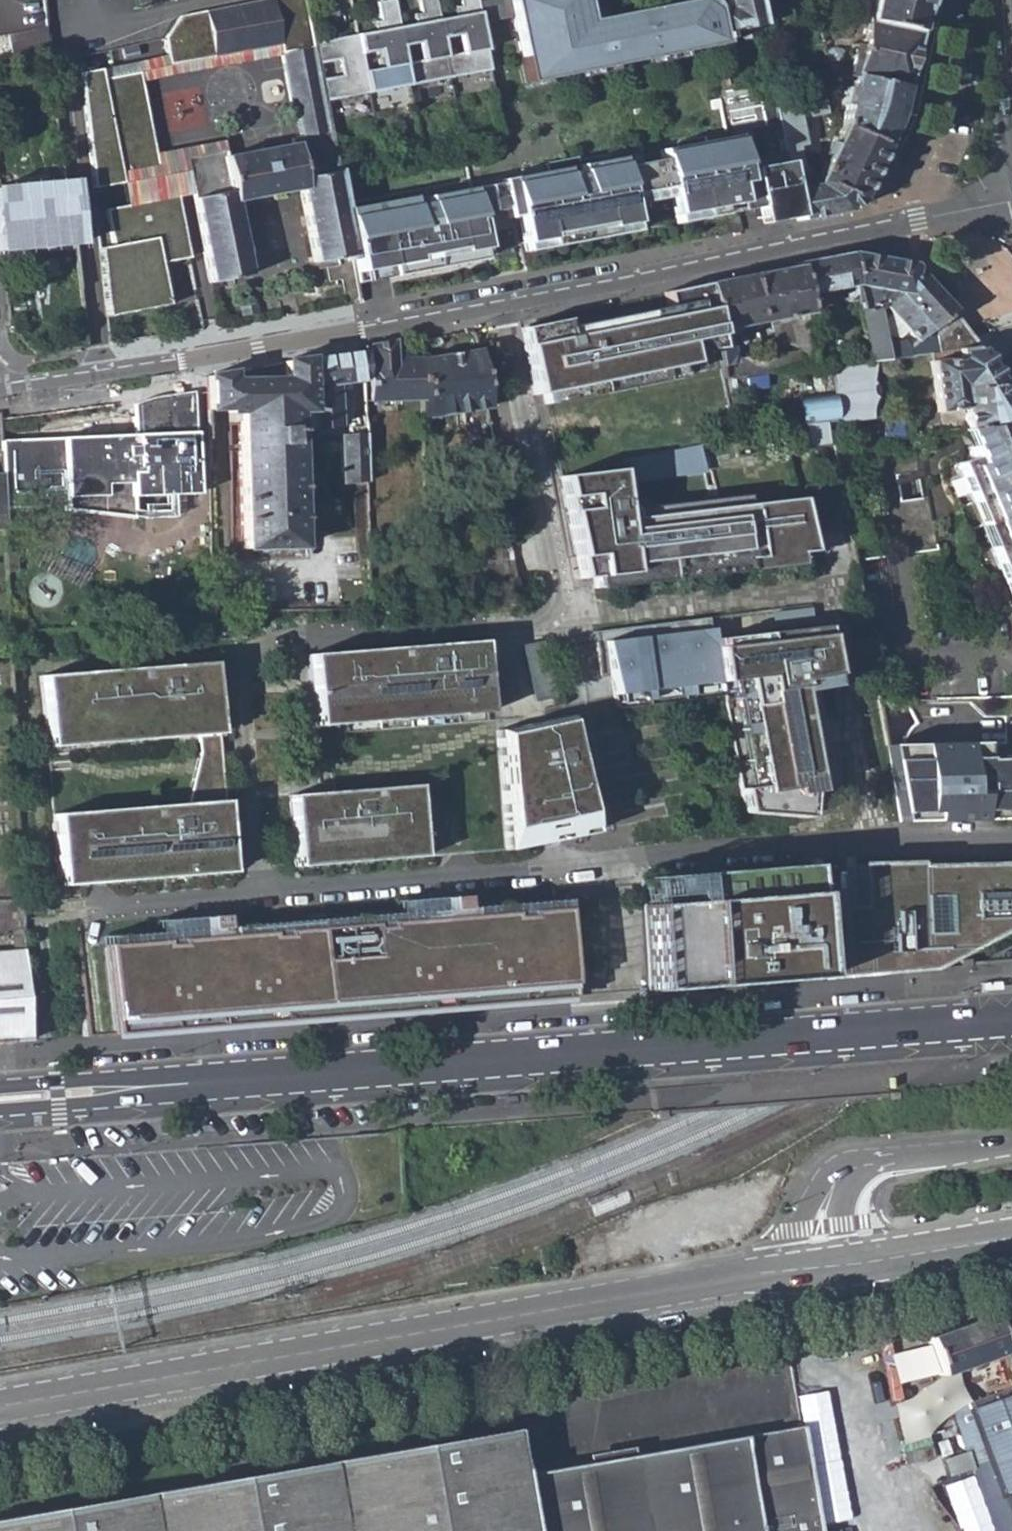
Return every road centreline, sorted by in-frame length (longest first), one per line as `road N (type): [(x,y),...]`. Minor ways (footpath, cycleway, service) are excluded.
road 1 (primary): [(0,1101),(1011,1019)]
road 2 (residential): [(1011,840),(605,862),(87,916)]
road 3 (residential): [(0,388),(488,308),(856,233)]
road 4 (residential): [(0,1407),(826,1262)]
road 5 (residential): [(1011,1153),(851,1174),(829,1204),(826,1262)]
road 6 (residential): [(826,1262),(1011,1235)]
road 7 (residential): [(1011,200),(856,233)]

